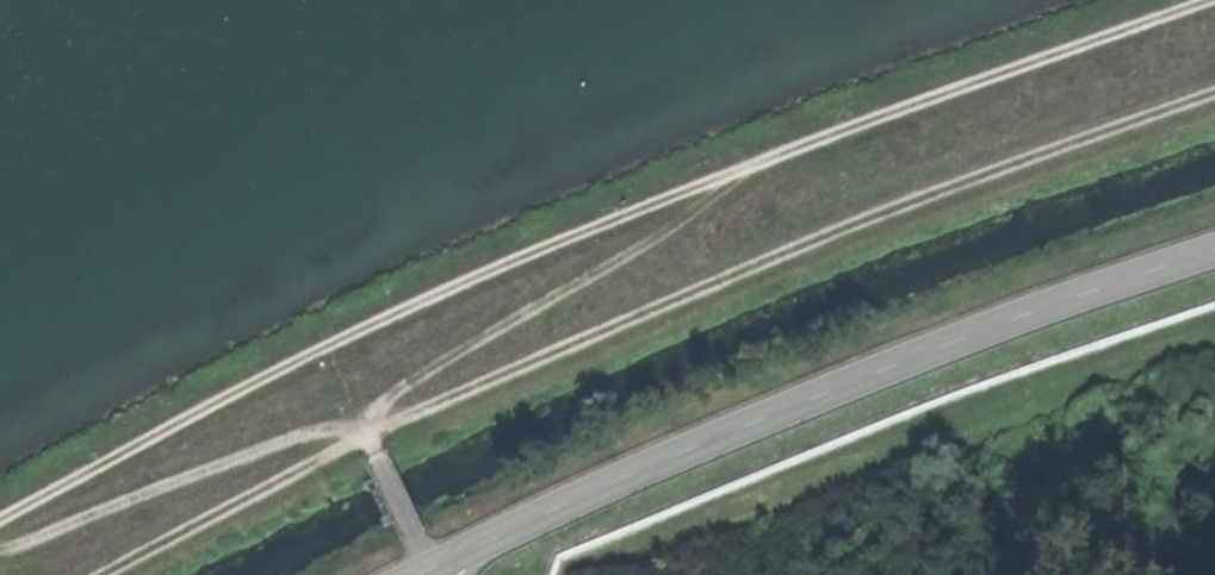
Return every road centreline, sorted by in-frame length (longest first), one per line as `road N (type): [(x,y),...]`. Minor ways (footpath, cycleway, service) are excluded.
road 1 (track): [(1204,0),(444,291),(0,522)]
road 2 (track): [(1214,94),(898,207),(437,408),(366,430)]
road 3 (tertiary): [(1214,249),(612,480),(419,574)]
road 4 (track): [(427,572),(366,430),(414,378),(783,155)]
road 5 (track): [(0,545),(303,430),(366,430)]
road 6 (track): [(366,430),(106,574)]

